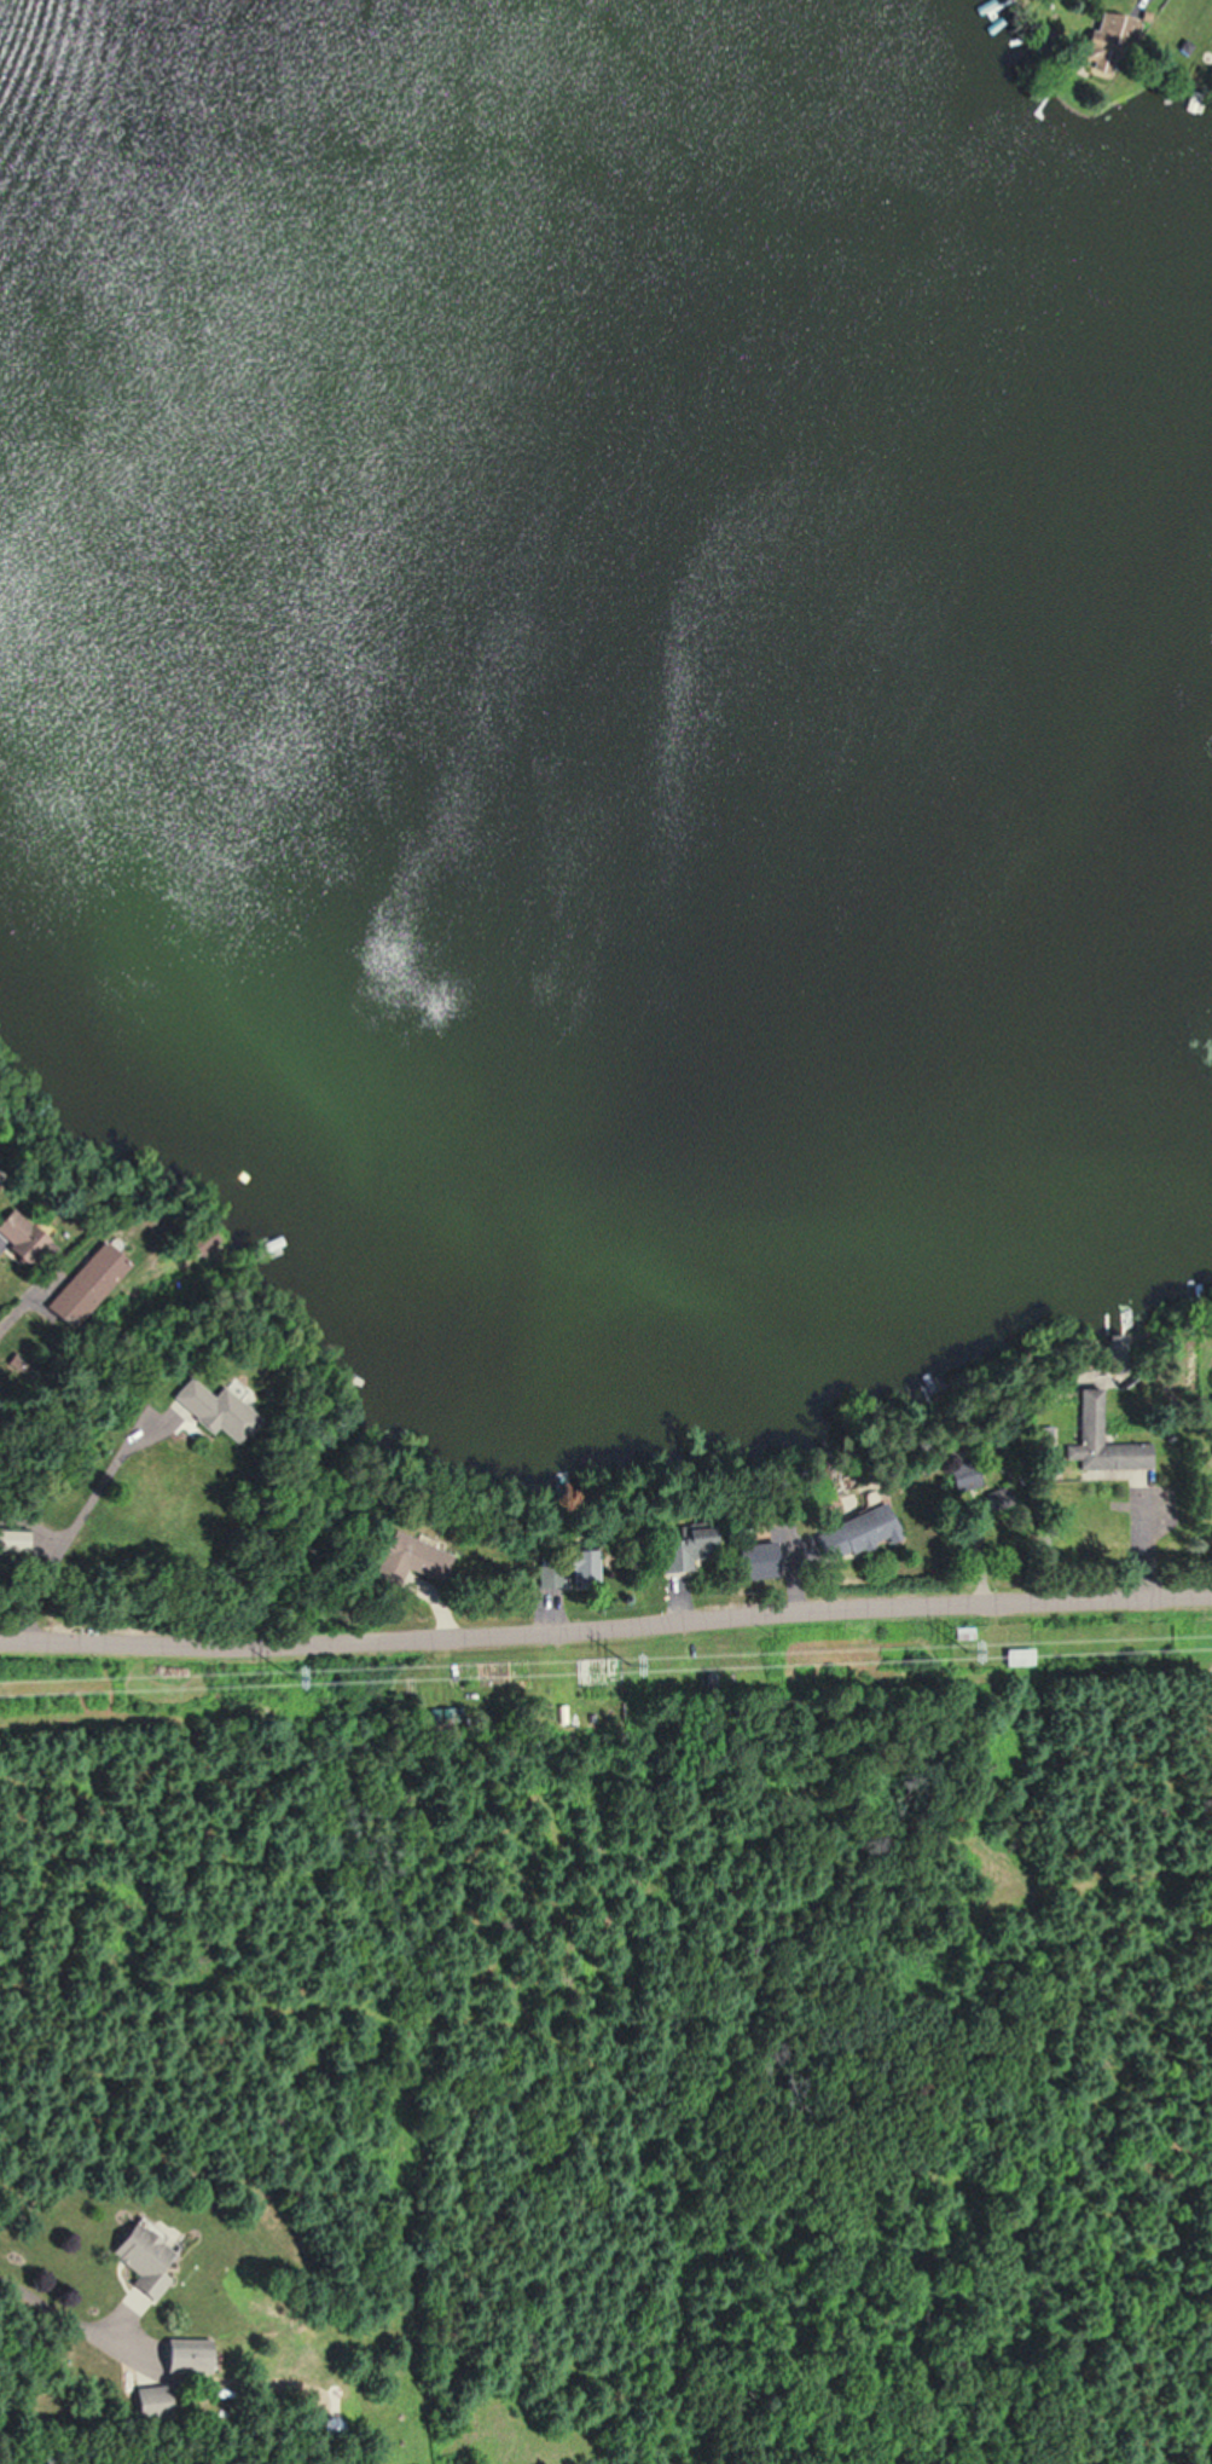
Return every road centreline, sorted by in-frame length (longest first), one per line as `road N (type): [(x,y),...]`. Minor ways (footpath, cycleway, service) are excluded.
road 1 (residential): [(0,1645),(239,1655),(845,1612),(1211,1597)]

